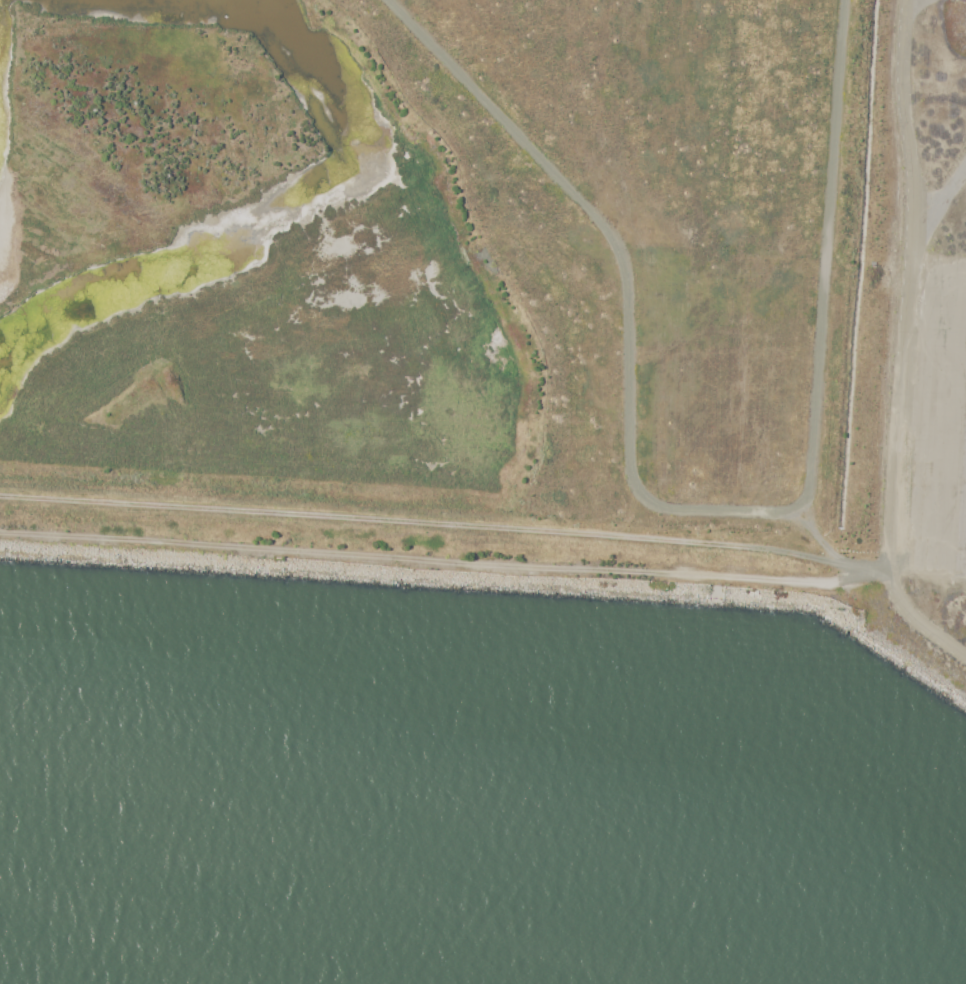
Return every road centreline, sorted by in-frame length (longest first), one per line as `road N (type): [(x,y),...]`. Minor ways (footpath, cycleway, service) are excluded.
road 1 (track): [(891,578),(768,551),(672,541),(0,496)]

